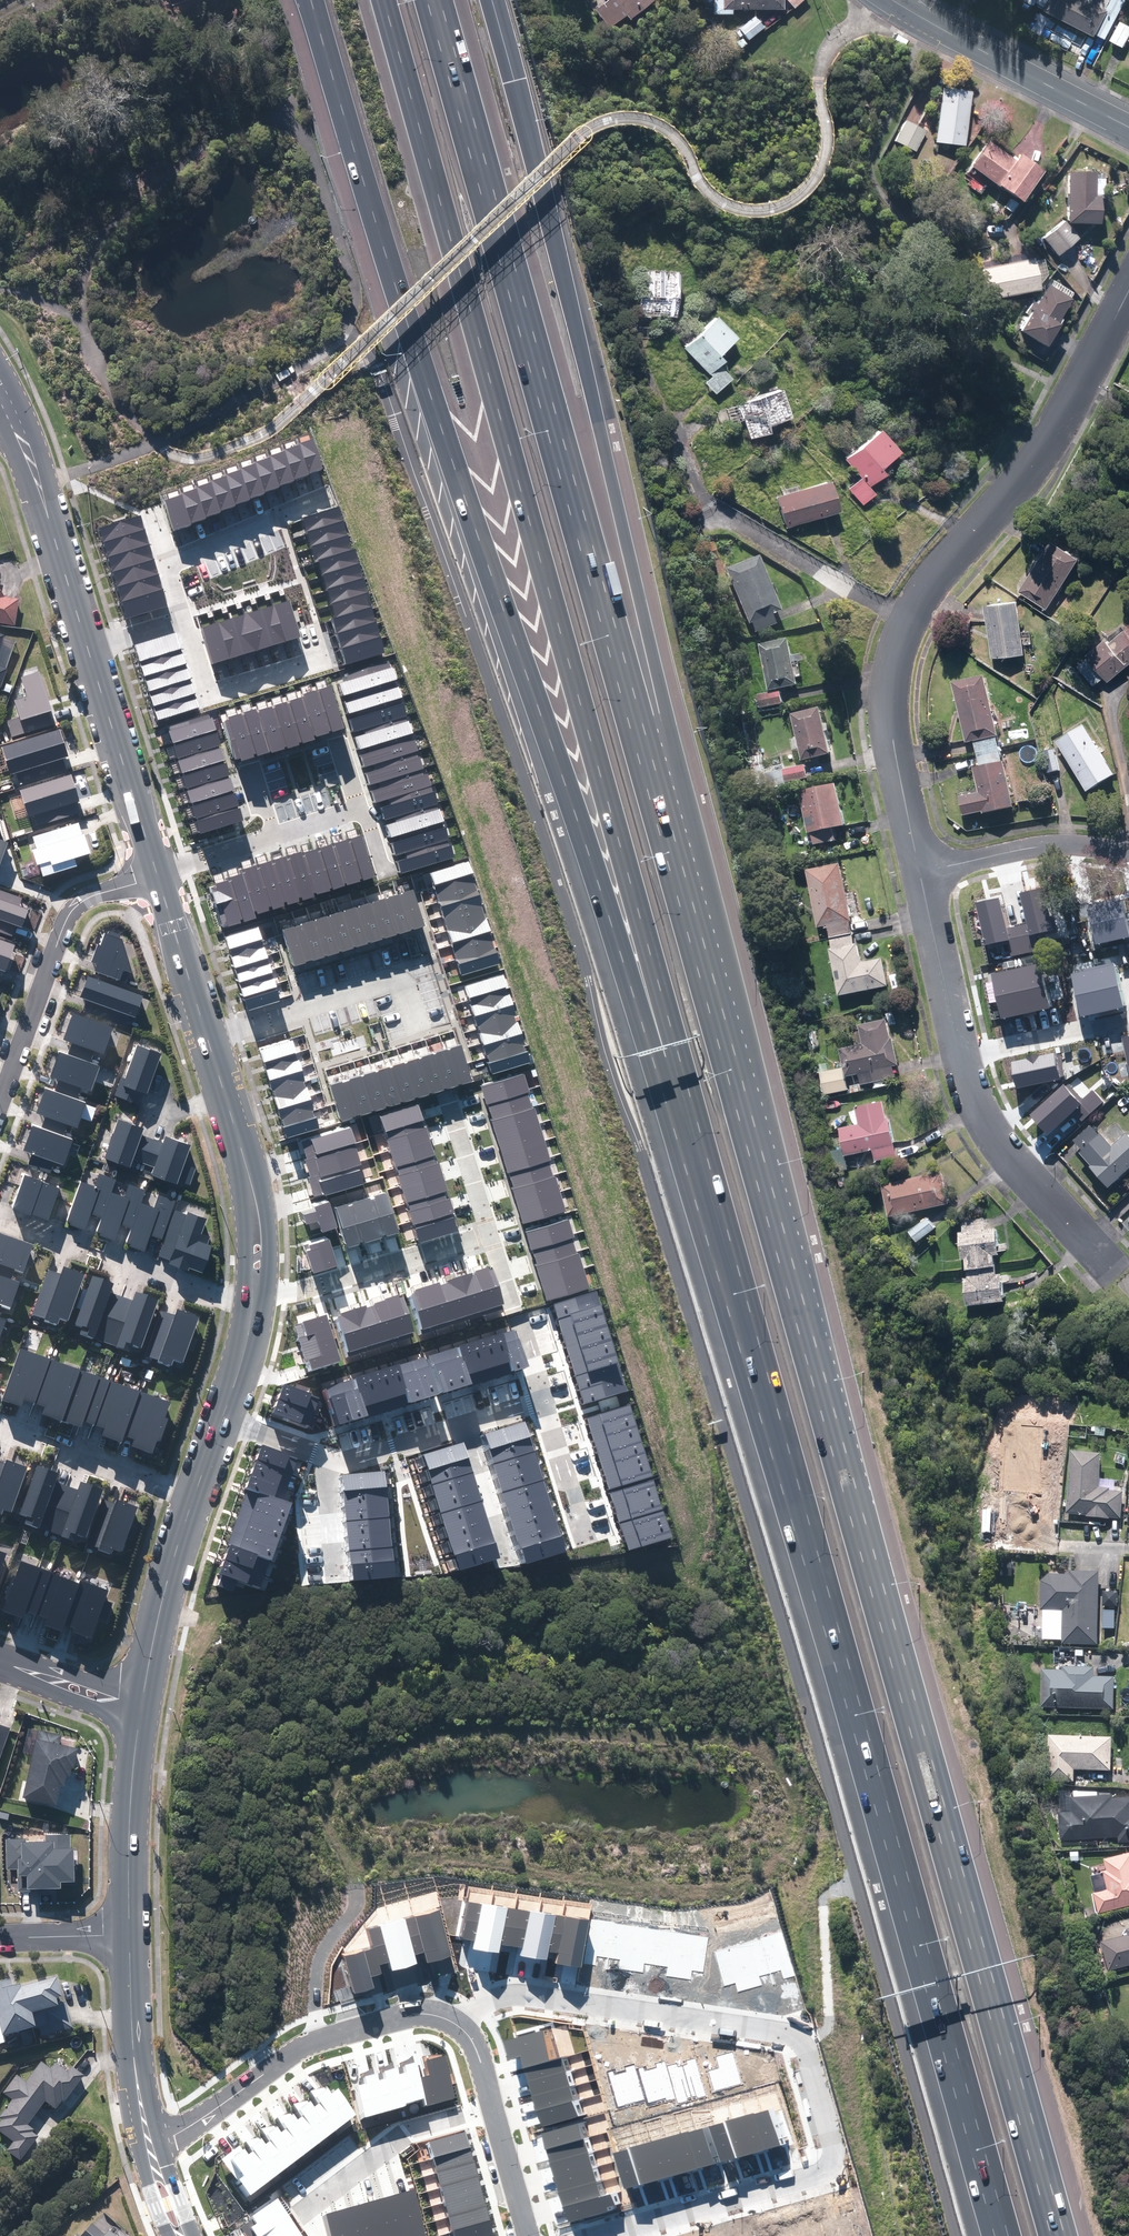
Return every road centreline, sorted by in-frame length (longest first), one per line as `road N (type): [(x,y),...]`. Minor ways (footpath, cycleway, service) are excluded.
road 1 (motorway): [(681,899),(1051,2235)]
road 2 (motorway): [(738,1275),(436,421),(312,0)]
road 3 (motorway): [(738,1275),(384,0)]
road 4 (track): [(315,2040),(320,1956),(357,1903),(326,1802),(339,1780),(363,1765),(423,1738),(473,1728),(733,1738),(774,1760),(795,1806),(796,1827),(766,1863),(707,1886),(594,1880),(449,1849),(401,1854)]
road 5 (motorway): [(1009,2235),(738,1275)]
road 6 (motorway): [(427,0),(681,899)]
road 7 (motorway): [(492,0),(666,711),(681,899)]
road 8 (residential): [(588,2235),(827,2169),(834,2146),(800,2039),(501,1995),(472,2005),(460,2026)]
road 9 (residential): [(921,873),(893,732),(910,622),(932,583),(1054,440),(1128,290)]
road 10 (residential): [(460,2026),(413,2014),(315,2040),(150,2148)]
road 11 (residential): [(159,876),(71,912),(0,1098)]
road 12 (residential): [(1122,1270),(992,1130),(962,1056)]
road 13 (residential): [(891,0),(1128,129)]
road 14 (secondary): [(5,399),(86,647)]
road 15 (residential): [(206,1040),(403,981),(418,1028)]
road 16 (residential): [(255,1296),(493,1236)]
road 17 (secondary): [(86,647),(157,871)]
road 18 (secondary): [(197,1491),(166,1585),(141,1712)]
road 19 (residential): [(494,2107),(406,2131),(300,2212)]
road 20 (residential): [(312,632),(321,659),(212,694),(189,616)]
road 21 (secondary): [(141,1712),(129,1935)]
road 22 (secondary): [(129,1935),(131,2041),(150,2148)]
road 23 (residential): [(921,873),(1034,847),(1128,851)]
road 24 (secondary): [(206,1040),(260,1226)]
road 25 (residential): [(962,1056),(921,873)]
road 26 (residential): [(171,560),(329,495)]
road 27 (secondary): [(159,876),(206,1040)]
road 28 (residential): [(962,1056),(1128,1020)]
road 29 (residential): [(255,1296),(225,1300),(110,1259)]
road 30 (residential): [(0,1662),(141,1712)]
road 31 (residential): [(544,1402),(587,1541)]
road 32 (residential): [(464,1427),(509,1563)]
road 33 (residential): [(63,1446),(197,1491)]
road 34 (residential): [(493,1236),(453,1108)]
road 35 (residential): [(530,2235),(494,2107)]
road 36 (residential): [(335,1459),(464,1427)]
road 37 (residential): [(0,1938),(129,1935)]
road 38 (secondary): [(255,1296),(222,1418)]
road 39 (residential): [(157,871),(275,835)]
road 40 (residential): [(334,1579),(326,1478),(335,1459)]
road 41 (residential): [(222,1418),(335,1459)]

